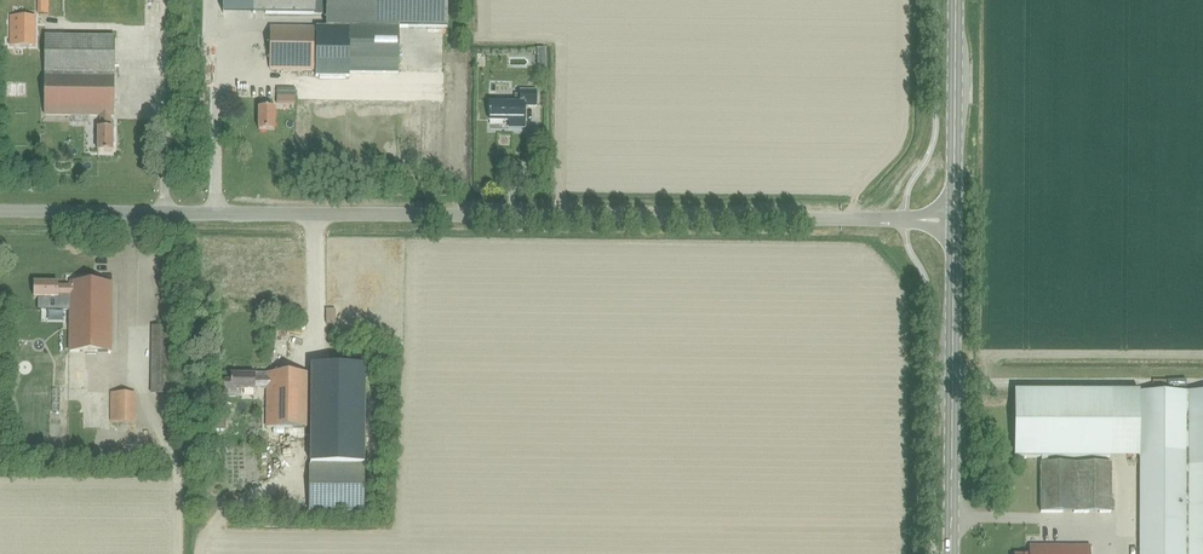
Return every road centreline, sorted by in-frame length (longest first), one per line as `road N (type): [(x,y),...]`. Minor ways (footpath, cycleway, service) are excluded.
road 1 (unclassified): [(0,211),(911,220)]
road 2 (secondary): [(951,553),(953,229)]
road 3 (secondary): [(953,212),(955,0)]

